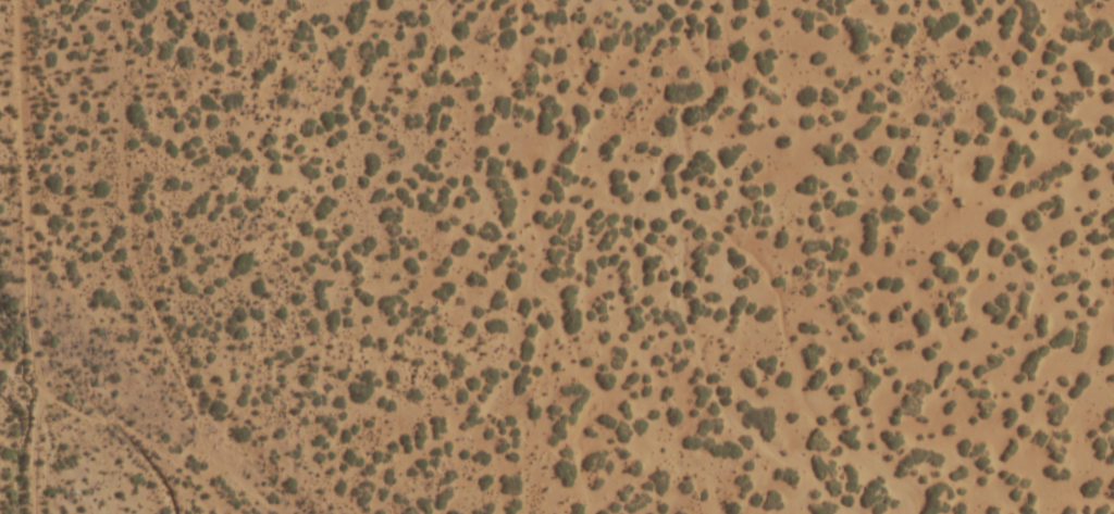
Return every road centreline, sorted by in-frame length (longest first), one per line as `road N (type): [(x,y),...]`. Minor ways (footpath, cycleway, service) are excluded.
road 1 (residential): [(32,513),(35,388)]

